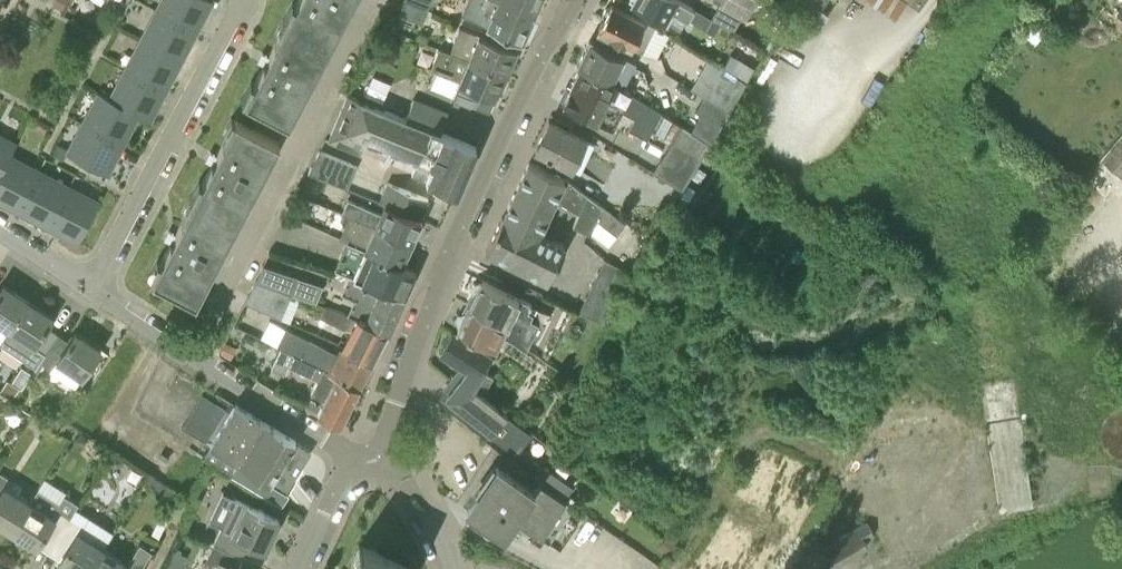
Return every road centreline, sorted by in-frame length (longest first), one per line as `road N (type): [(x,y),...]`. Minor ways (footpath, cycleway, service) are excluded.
road 1 (residential): [(395,456),(396,405),(412,340),(575,0)]
road 2 (residential): [(96,289),(238,26),(239,0)]
road 3 (residential): [(350,466),(96,289)]
road 4 (residential): [(395,456),(455,568)]

